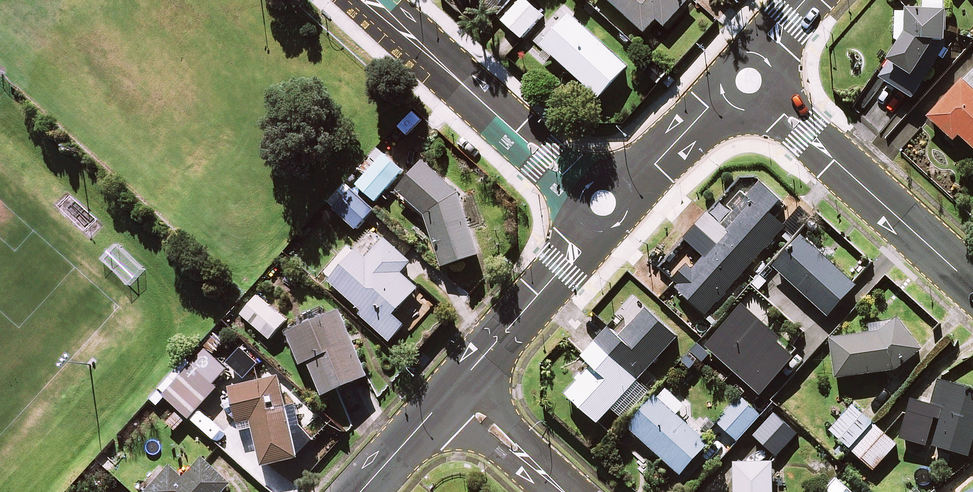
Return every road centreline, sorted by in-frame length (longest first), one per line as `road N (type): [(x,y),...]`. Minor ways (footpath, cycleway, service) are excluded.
road 1 (unclassified): [(370,0),(561,176),(603,204)]
road 2 (tertiary): [(749,80),(972,285)]
road 3 (tertiary): [(452,391),(578,249),(603,204)]
road 4 (tertiary): [(603,204),(749,80)]
road 5 (residential): [(452,391),(565,491)]
road 6 (tertiary): [(361,491),(452,391)]

